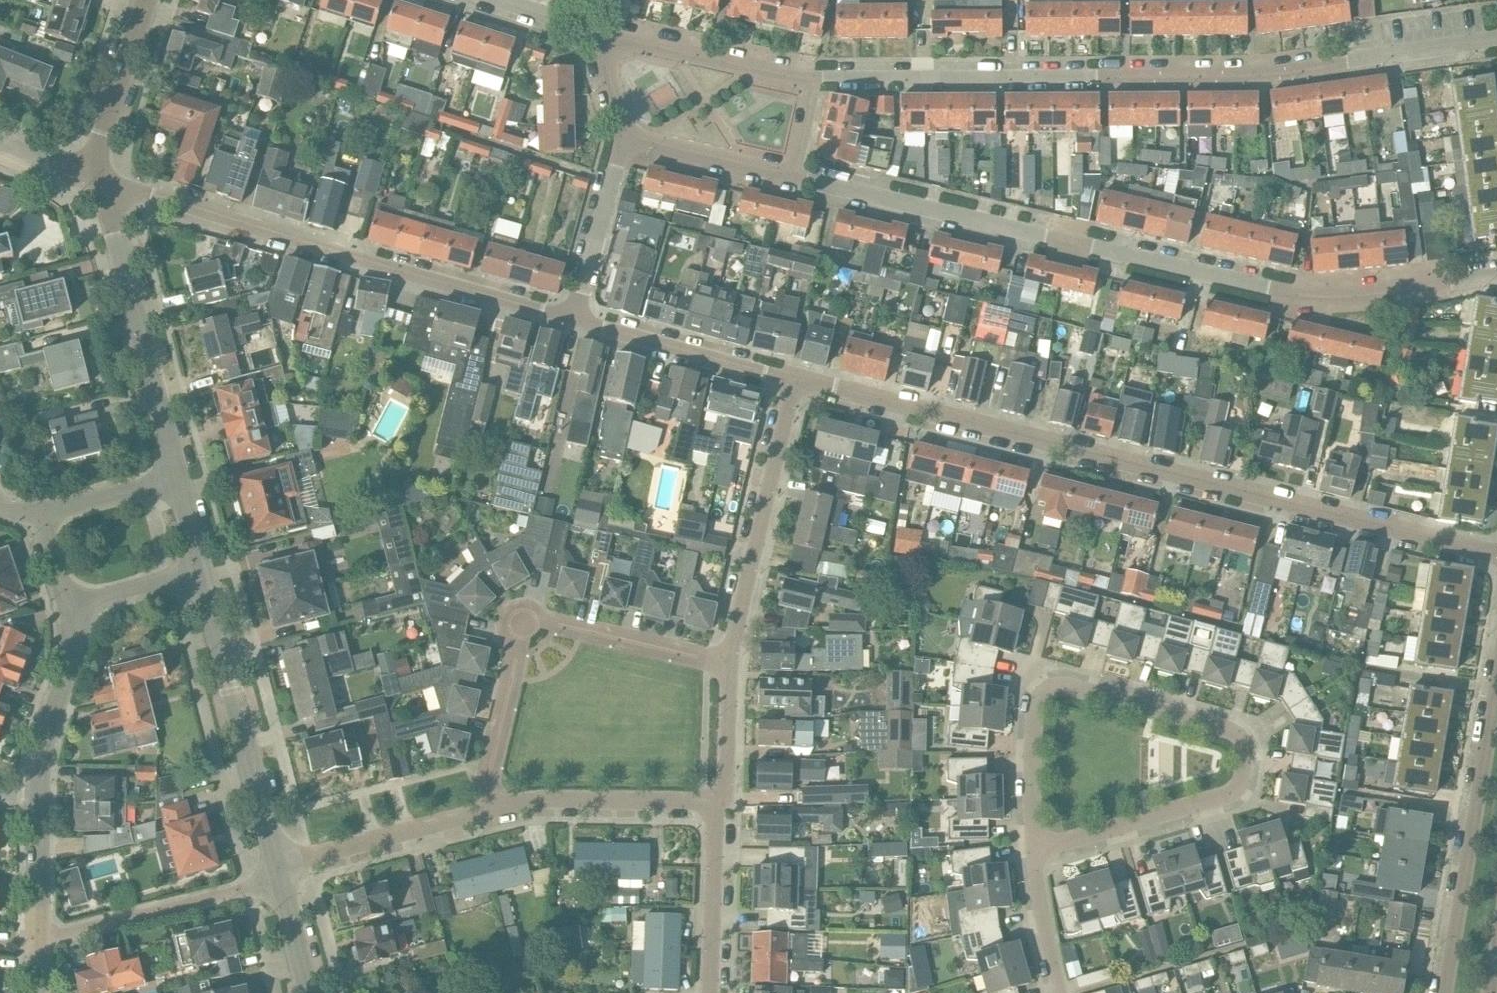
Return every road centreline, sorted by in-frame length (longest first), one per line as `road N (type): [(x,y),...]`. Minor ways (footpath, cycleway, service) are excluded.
road 1 (residential): [(1496,556),(795,378)]
road 2 (residential): [(1496,274),(1301,295),(798,179)]
road 3 (residential): [(1496,39),(1260,78),(818,74)]
road 4 (residential): [(575,321),(96,177)]
road 5 (residential): [(494,809),(489,775),(523,623),(544,621),(728,663)]
road 6 (residential): [(1033,853),(1032,739),(1046,690),(1065,684),(1223,727),(1236,732),(1246,753)]
road 7 (residential): [(37,934),(39,754),(74,648),(69,606)]
road 8 (unclassified): [(1496,687),(1446,992)]
road 9 (residential): [(174,472),(96,177)]
road 10 (residential): [(279,864),(205,569)]
road 11 (residential): [(728,663),(795,378)]
road 12 (residential): [(37,934),(247,890),(279,864)]
road 13 (residential): [(1246,753),(1234,791),(1033,853)]
road 14 (residential): [(795,378),(575,321)]
road 15 (residential): [(494,809),(530,802),(720,803)]
road 16 (residential): [(279,864),(494,809)]
road 17 (residential): [(818,74),(606,30)]
road 18 (residential): [(575,321),(626,136)]
road 19 (residential): [(712,992),(720,803)]
road 20 (residential): [(96,177),(100,134),(145,0)]
road 21 (residential): [(798,179),(626,136)]
road 22 (residential): [(1064,992),(1033,853)]
road 23 (residential): [(38,513),(174,472)]
road 24 (residential): [(69,606),(205,569)]
road 25 (residential): [(720,803),(728,663)]
road 26 (residential): [(309,992),(279,864)]

